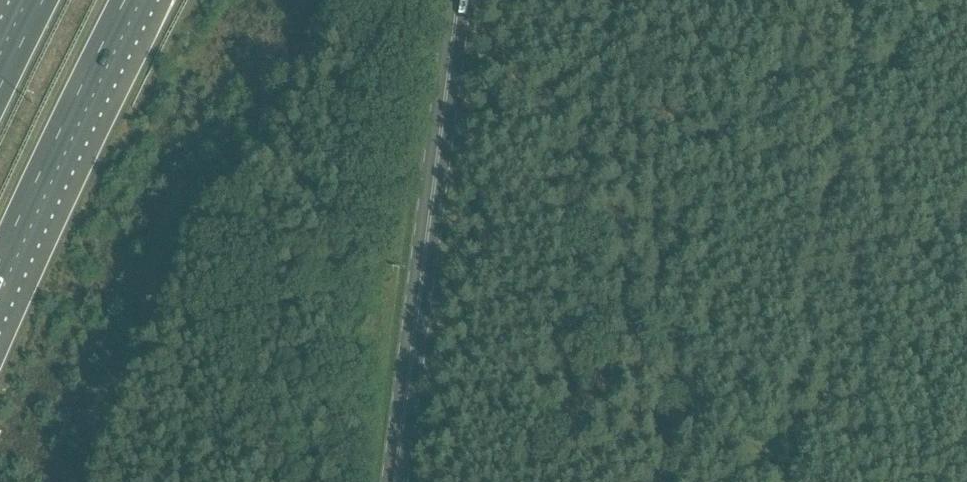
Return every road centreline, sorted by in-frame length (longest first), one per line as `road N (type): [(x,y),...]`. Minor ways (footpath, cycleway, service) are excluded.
road 1 (primary): [(395,481),(460,0)]
road 2 (motorway): [(0,279),(135,0)]

